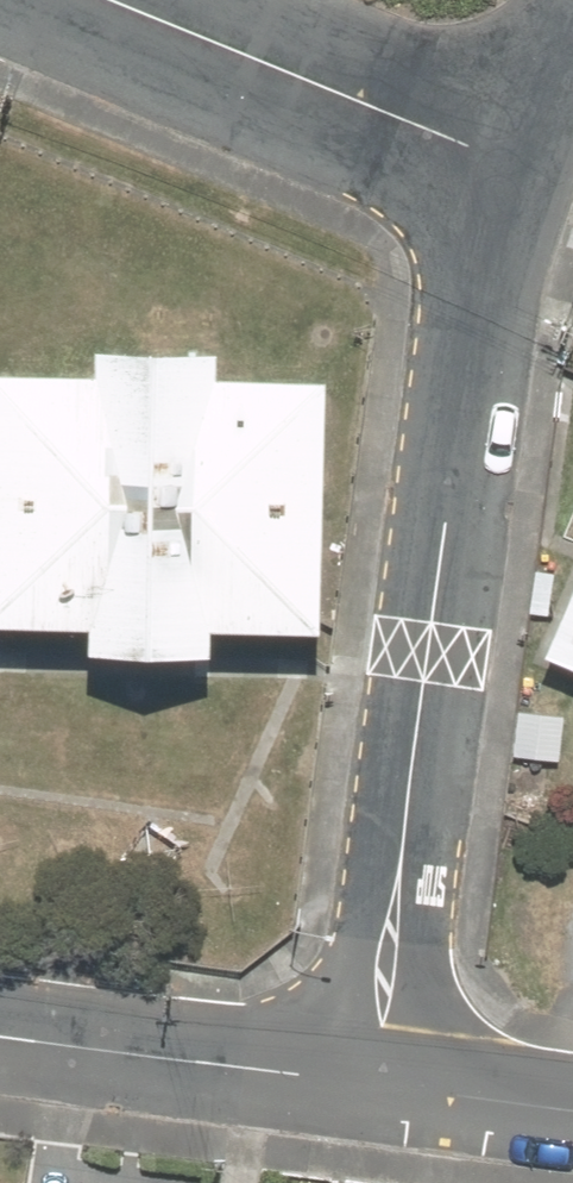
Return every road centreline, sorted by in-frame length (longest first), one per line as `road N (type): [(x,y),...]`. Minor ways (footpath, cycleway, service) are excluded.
road 1 (residential): [(370,1084),(477,299),(516,161)]
road 2 (residential): [(109,0),(516,161)]
road 3 (unclassified): [(0,1038),(370,1084)]
road 4 (unclassified): [(370,1084),(572,1111)]
road 5 (residential): [(516,161),(572,32)]

